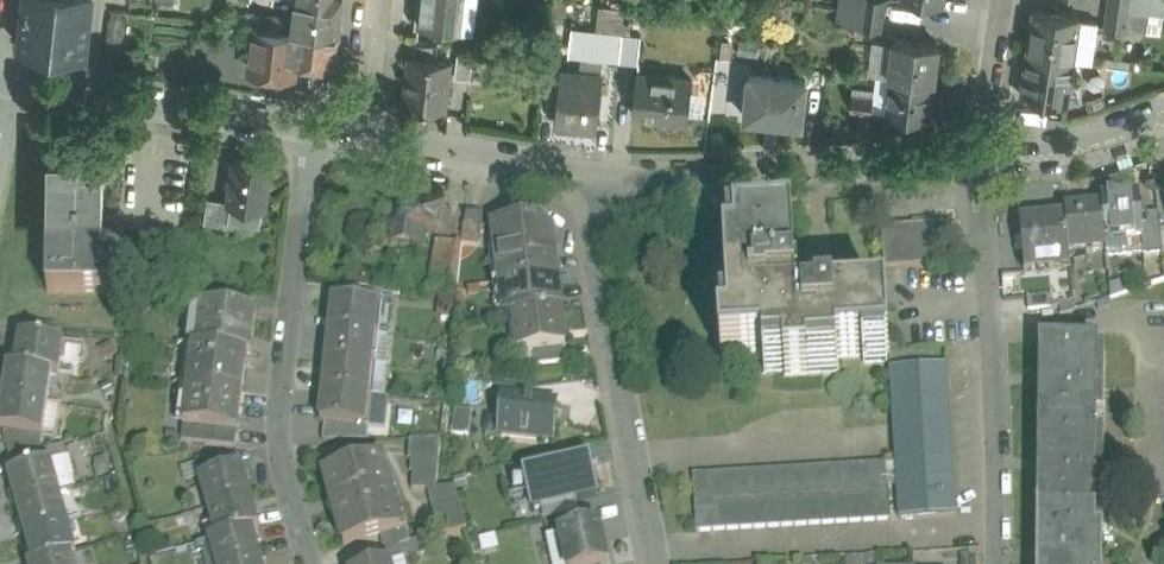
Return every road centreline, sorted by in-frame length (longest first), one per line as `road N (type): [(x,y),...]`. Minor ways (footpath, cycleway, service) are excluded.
road 1 (residential): [(309,130),(280,446),(313,563)]
road 2 (residential): [(1000,563),(983,164)]
road 3 (residential): [(599,182),(595,276),(658,563)]
road 4 (tertiary): [(599,182),(983,164)]
road 5 (tertiary): [(7,91),(309,130)]
road 6 (tertiary): [(359,137),(599,182)]
road 7 (tertiary): [(983,164),(1163,120)]
road 8 (residential): [(1008,0),(983,164)]
road 9 (residential): [(359,137),(380,0)]

